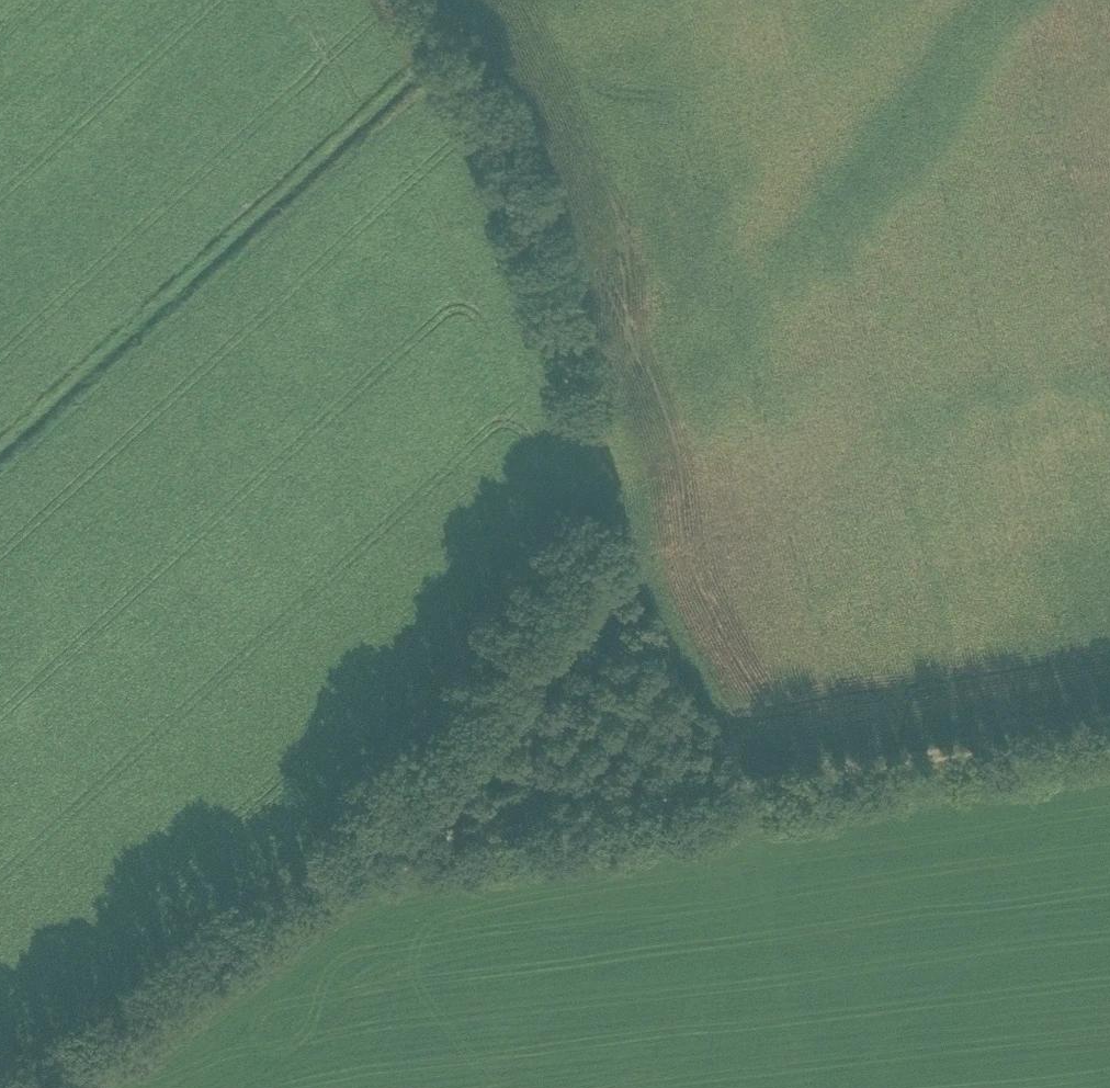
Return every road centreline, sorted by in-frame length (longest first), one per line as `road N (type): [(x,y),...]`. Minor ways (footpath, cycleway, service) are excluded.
road 1 (track): [(1109,732),(359,859),(254,922),(35,1087)]

